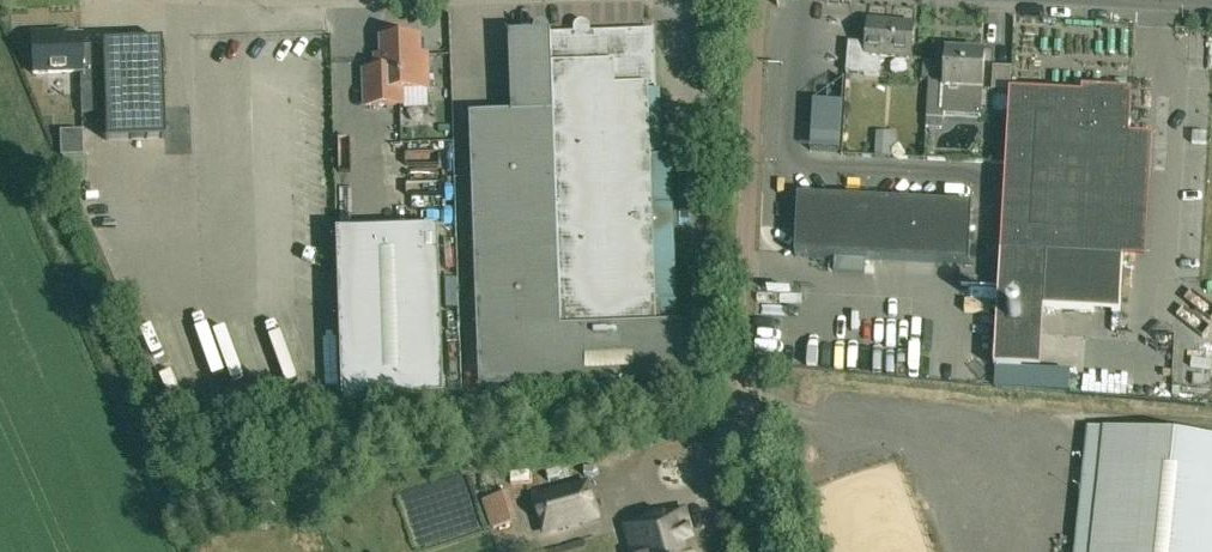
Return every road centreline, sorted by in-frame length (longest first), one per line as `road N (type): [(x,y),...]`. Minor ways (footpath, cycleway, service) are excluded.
road 1 (unclassified): [(748,442),(740,349),(754,0)]
road 2 (unclassified): [(1211,9),(1072,0)]

